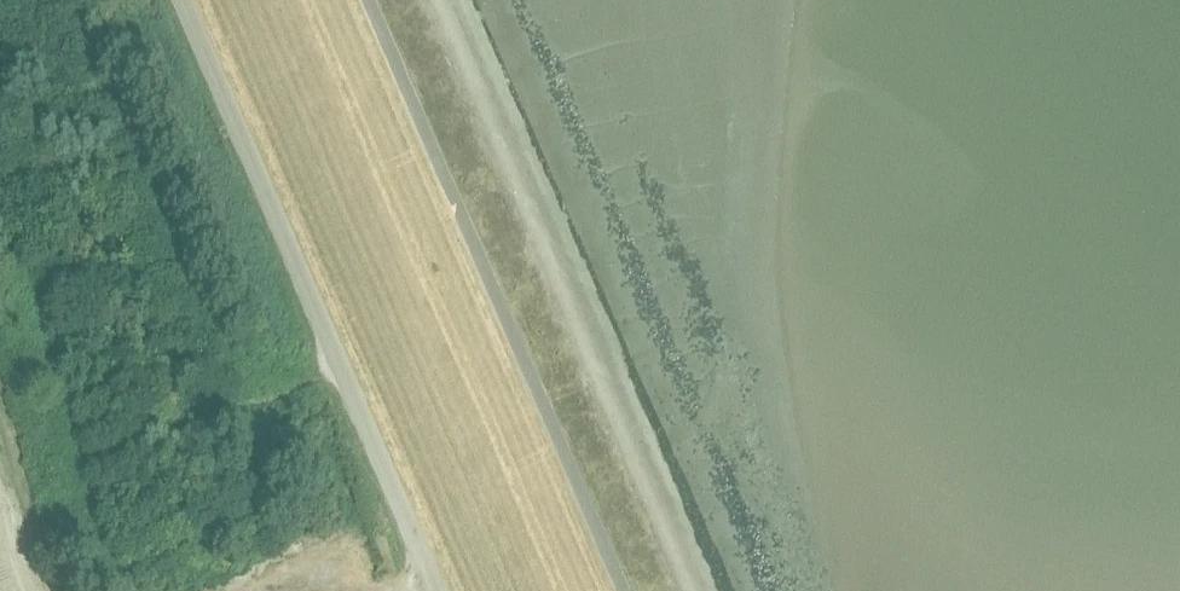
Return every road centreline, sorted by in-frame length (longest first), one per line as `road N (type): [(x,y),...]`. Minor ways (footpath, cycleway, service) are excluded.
road 1 (unclassified): [(436,590),(181,0)]

